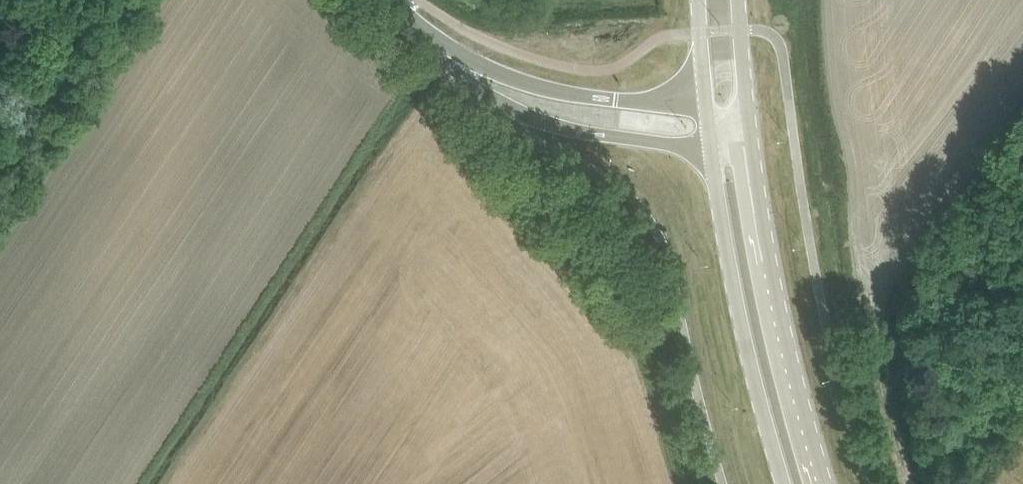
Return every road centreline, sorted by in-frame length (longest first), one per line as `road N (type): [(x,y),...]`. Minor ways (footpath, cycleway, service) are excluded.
road 1 (primary): [(824,483),(769,258),(749,119)]
road 2 (primary): [(712,147),(739,314),(785,483)]
road 3 (tertiary): [(448,56),(477,87),(554,126),(712,147)]
road 4 (tertiary): [(708,110),(560,93),(448,56)]
road 5 (track): [(910,483),(880,365)]

